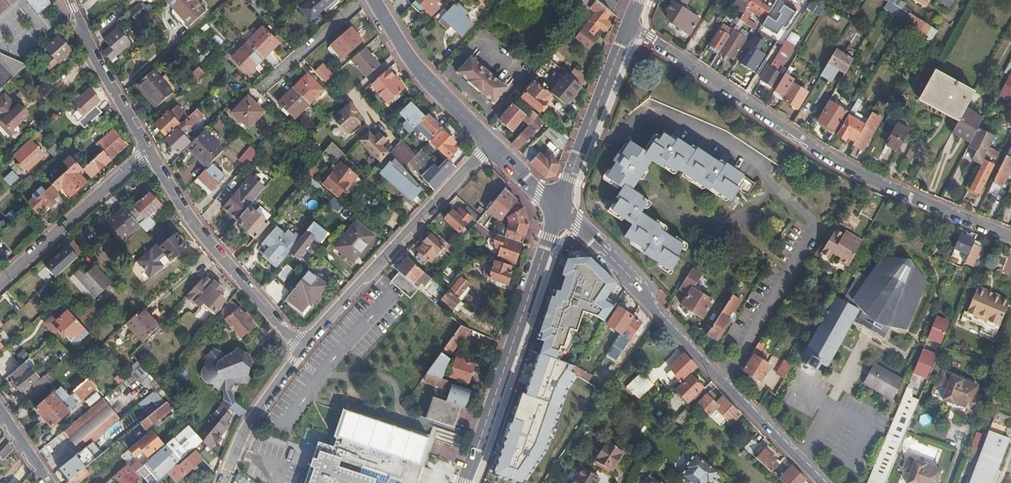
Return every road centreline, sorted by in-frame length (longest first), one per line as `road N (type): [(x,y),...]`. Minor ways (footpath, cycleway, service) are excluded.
road 1 (residential): [(628,29),(856,171),(1010,237)]
road 2 (tertiary): [(822,482),(559,209)]
road 3 (tertiary): [(559,209),(464,482)]
road 4 (residential): [(489,144),(302,348)]
road 5 (unclassified): [(302,348),(204,240),(148,152)]
road 6 (residential): [(0,285),(148,152)]
road 7 (tertiary): [(628,29),(559,209)]
road 8 (tertiary): [(489,144),(431,87),(372,0)]
road 9 (unclassified): [(148,152),(68,0)]
road 10 (residential): [(302,348),(251,419),(222,482)]

